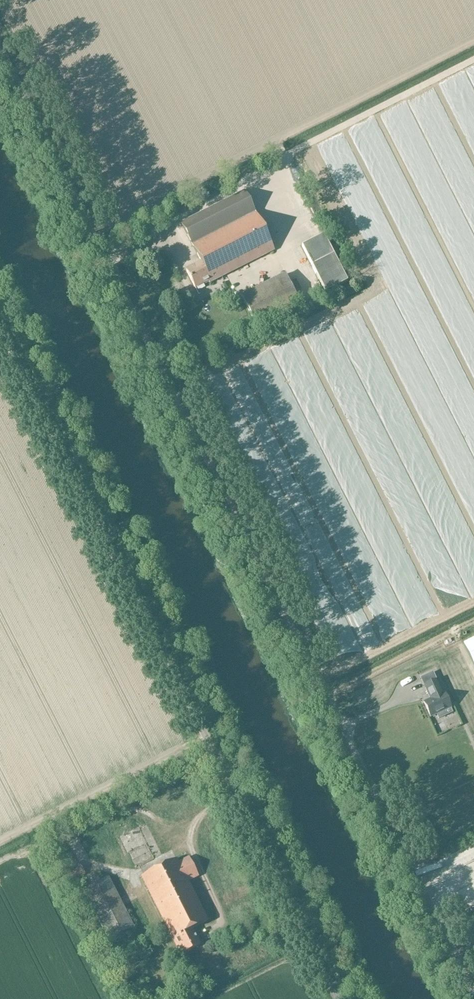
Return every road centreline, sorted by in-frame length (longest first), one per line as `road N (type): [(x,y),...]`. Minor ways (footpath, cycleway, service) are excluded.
road 1 (unclassified): [(473,987),(0,52)]
road 2 (unclassified): [(338,998),(0,330)]

